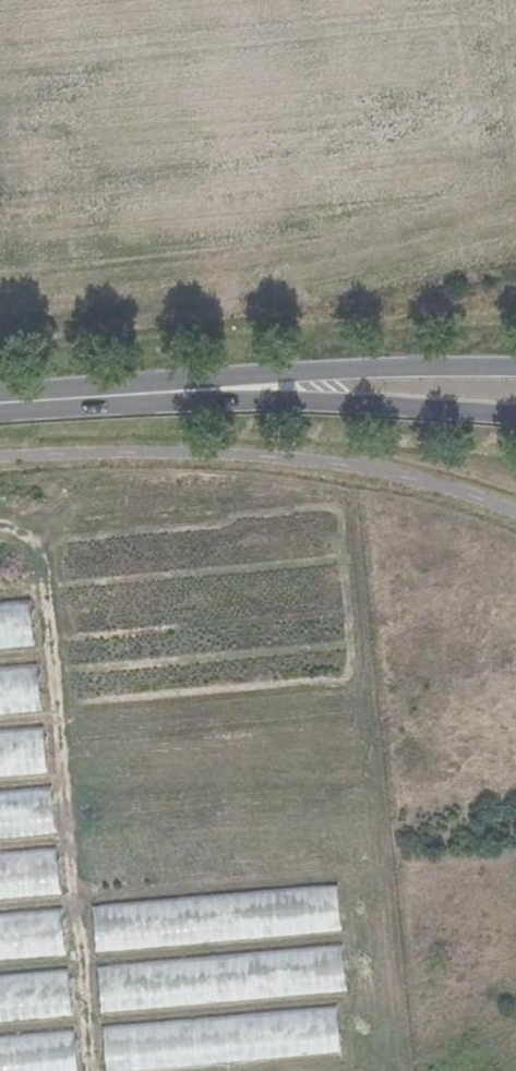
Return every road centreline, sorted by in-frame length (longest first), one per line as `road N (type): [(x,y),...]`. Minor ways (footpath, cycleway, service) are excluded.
road 1 (track): [(0,524),(29,538),(45,566),(91,1070)]
road 2 (primary): [(310,386),(0,409)]
road 3 (primary): [(310,386),(515,418)]
road 4 (primary): [(515,370),(310,386)]

